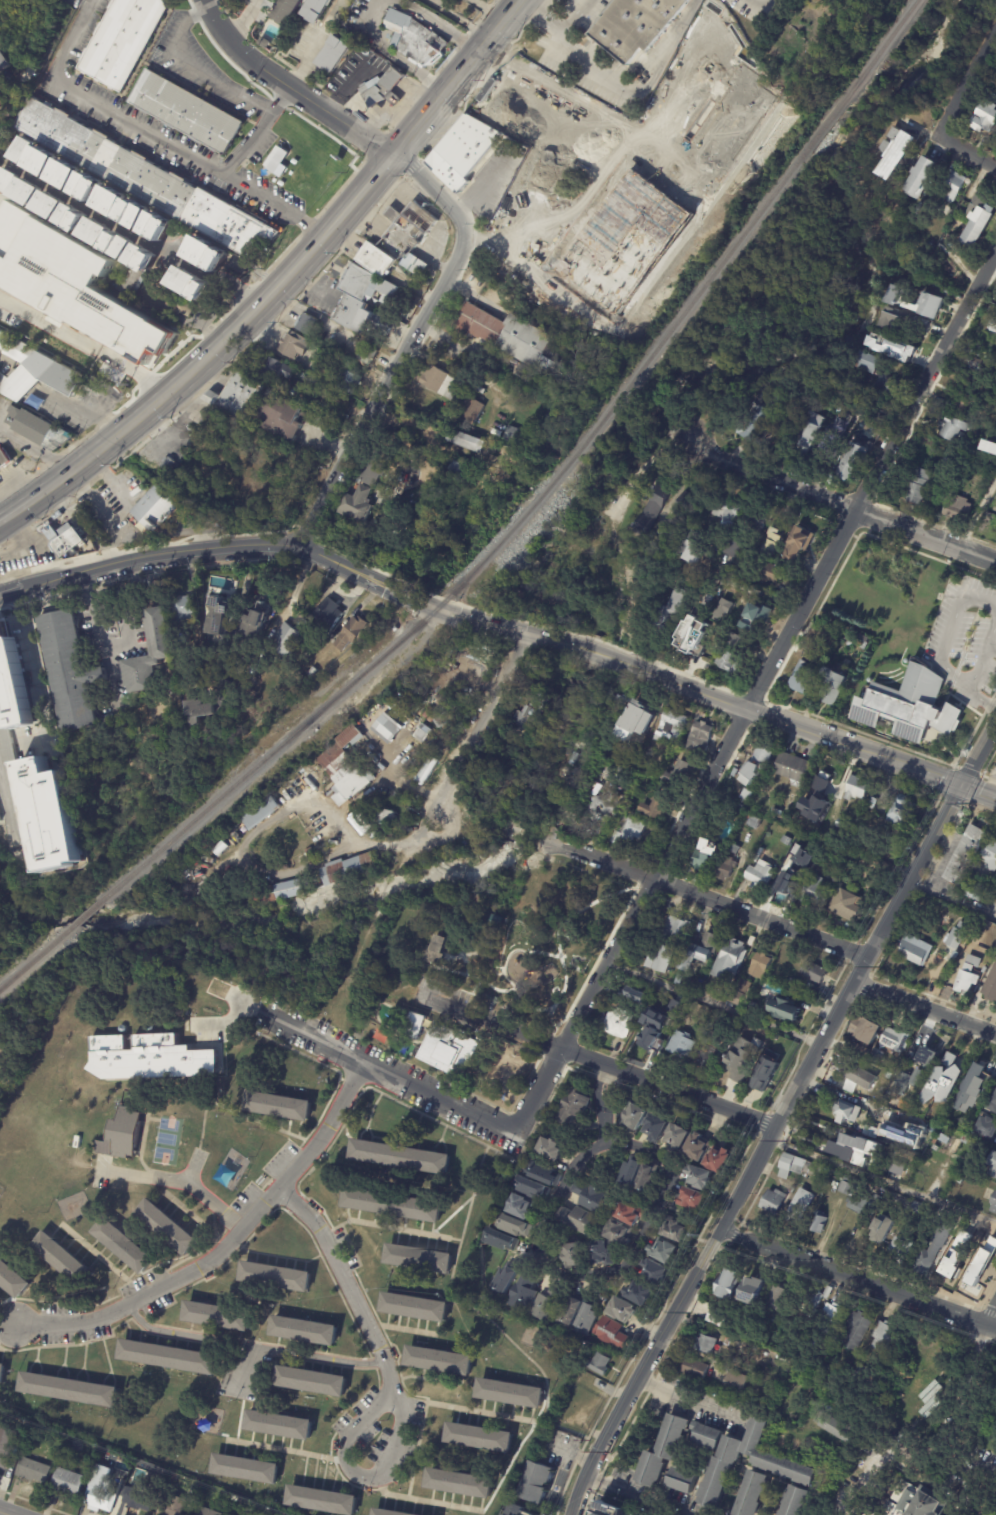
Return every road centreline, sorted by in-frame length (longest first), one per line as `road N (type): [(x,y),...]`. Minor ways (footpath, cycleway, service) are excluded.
road 1 (tertiary): [(995,720),(571,1514)]
road 2 (primary): [(519,0),(396,156),(263,303),(131,424),(0,521)]
road 3 (tertiary): [(596,652),(436,608),(301,546),(194,550),(0,597)]
road 4 (residential): [(995,254),(750,701)]
road 5 (residential): [(743,714),(515,1133)]
road 6 (residential): [(357,1064),(309,1151),(212,1256),(95,1317),(12,1322)]
road 7 (tertiary): [(396,156),(453,212),(463,243),(301,546)]
road 8 (residential): [(774,1126),(422,994)]
road 9 (residential): [(866,957),(545,840)]
road 10 (residential): [(995,562),(690,443)]
road 11 (residential): [(5,159),(263,303)]
road 12 (tertiary): [(995,1328),(718,1229)]
road 13 (residential): [(515,1133),(250,1007)]
road 14 (residential): [(607,1146),(582,1153),(568,1171),(531,1253),(564,1275),(621,1269),(651,1225)]
road 15 (tertiary): [(396,156),(244,57),(203,0)]
road 16 (residential): [(277,1187),(320,1234),(382,1361),(387,1391)]
road 17 (residential): [(533,633),(438,809),(458,822)]
road 18 (residential): [(395,1403),(387,1391),(343,1438),(341,1459),(356,1476),(368,1478),(387,1463),(395,1403)]
road 19 (tertiary): [(995,795),(792,725)]
road 20 (residential): [(599,1062),(595,1096),(607,1146),(660,1155),(669,1177),(651,1225)]
road 21 (residential): [(995,1033),(853,982)]

